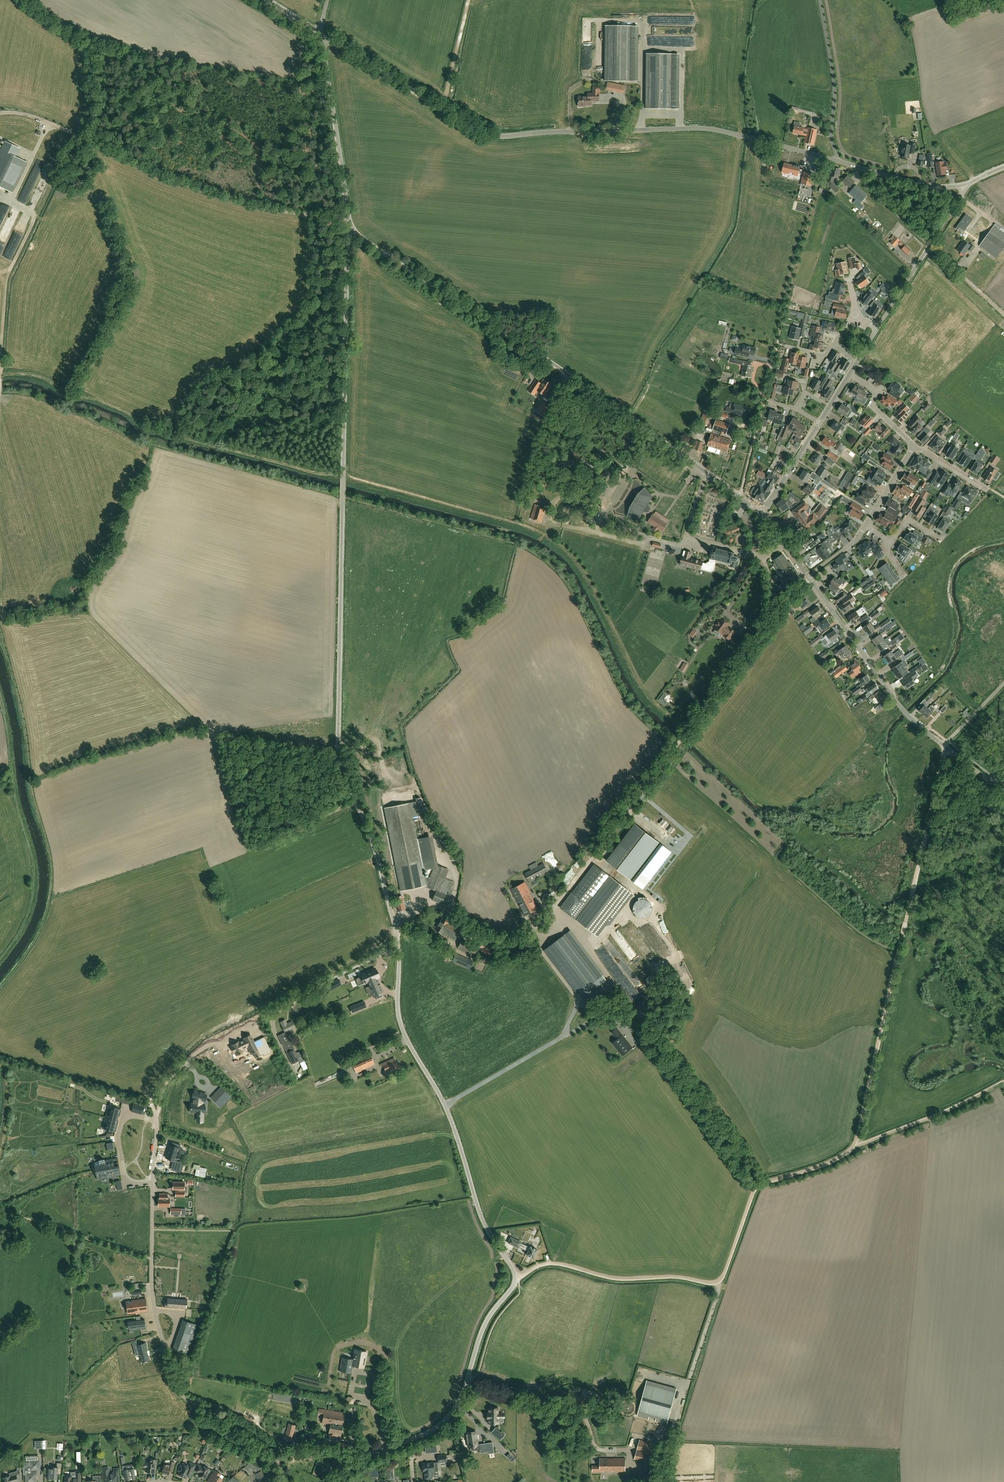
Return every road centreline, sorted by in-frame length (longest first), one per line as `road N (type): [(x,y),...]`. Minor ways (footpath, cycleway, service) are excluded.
road 1 (unclassified): [(332,1481),(452,1413),(487,1321),(516,1280),(483,1221),(438,1093),(403,1032),(395,926),(340,767),(349,229)]
road 2 (tertiary): [(835,161),(690,129),(490,136),(320,34)]
road 3 (unclassified): [(707,473),(349,229)]
road 4 (unclassified): [(575,879),(771,622),(775,596),(765,558)]
road 5 (track): [(329,220),(206,192),(29,116),(0,114)]
road 6 (track): [(0,375),(42,377),(173,435),(314,473)]
road 7 (track): [(197,1071),(189,1064),(207,1044),(398,944)]
road 8 (residential): [(265,1442),(179,1390),(155,1311),(152,1258)]
road 9 (track): [(559,543),(526,526),(344,476)]
road 10 (tertiary): [(946,746),(913,718),(809,577)]
road 11 (track): [(854,1145),(902,933)]
road 12 (track): [(395,926),(432,905),(481,934),(514,936),(575,879)]
road 13 (track): [(719,1280),(758,1185),(824,1164),(854,1145)]
road 14 (track): [(719,1280),(617,1277),(554,1262),(516,1276)]
road 15 (unclassified): [(349,229),(320,34)]
road 16 (track): [(905,923),(946,746)]
road 17 (residential): [(835,161),(821,0)]
road 18 (residential): [(570,486),(595,503),(608,524),(683,545),(686,538)]
road 19 (residential): [(158,1123),(128,1116),(119,1135),(128,1178),(153,1183)]

